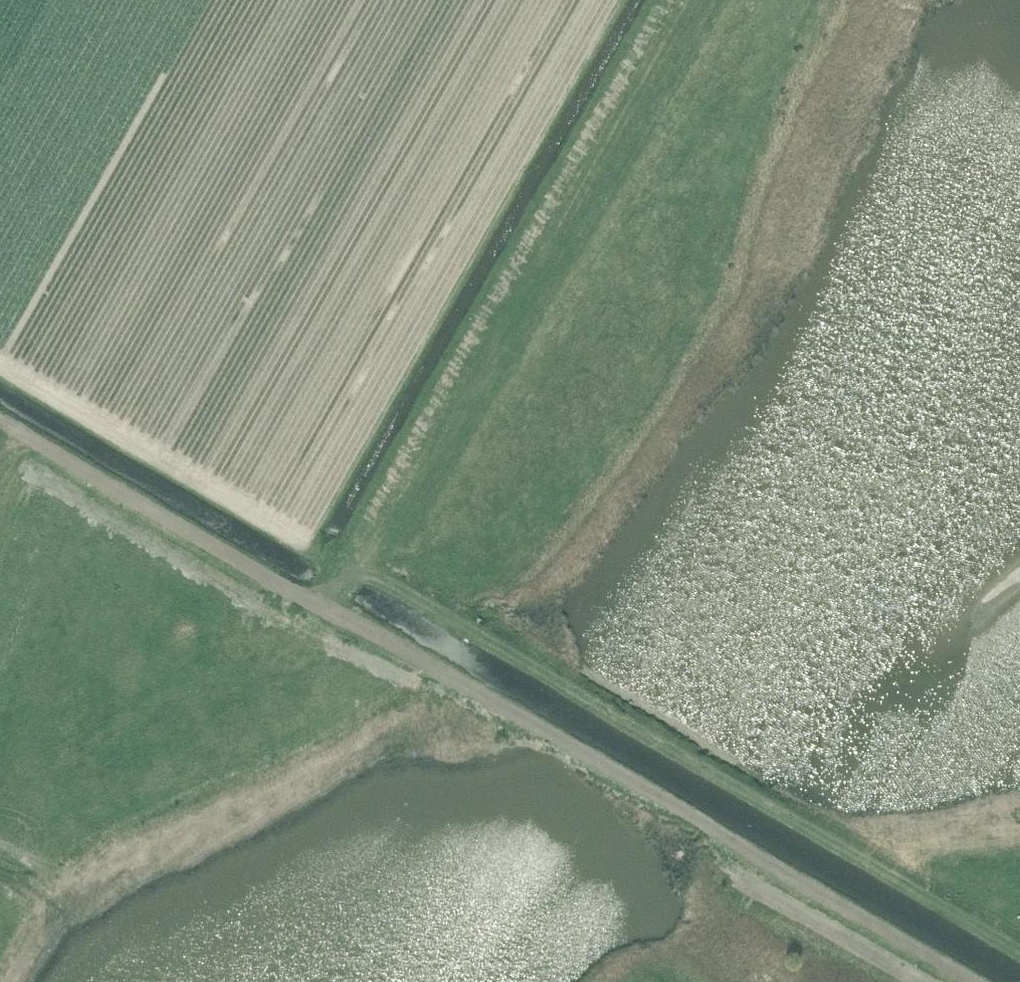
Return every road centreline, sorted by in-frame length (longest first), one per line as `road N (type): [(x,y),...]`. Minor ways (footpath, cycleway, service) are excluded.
road 1 (track): [(0,469),(10,450),(39,446),(327,608),(352,565),(394,549),(714,0)]
road 2 (track): [(968,981),(327,608)]

